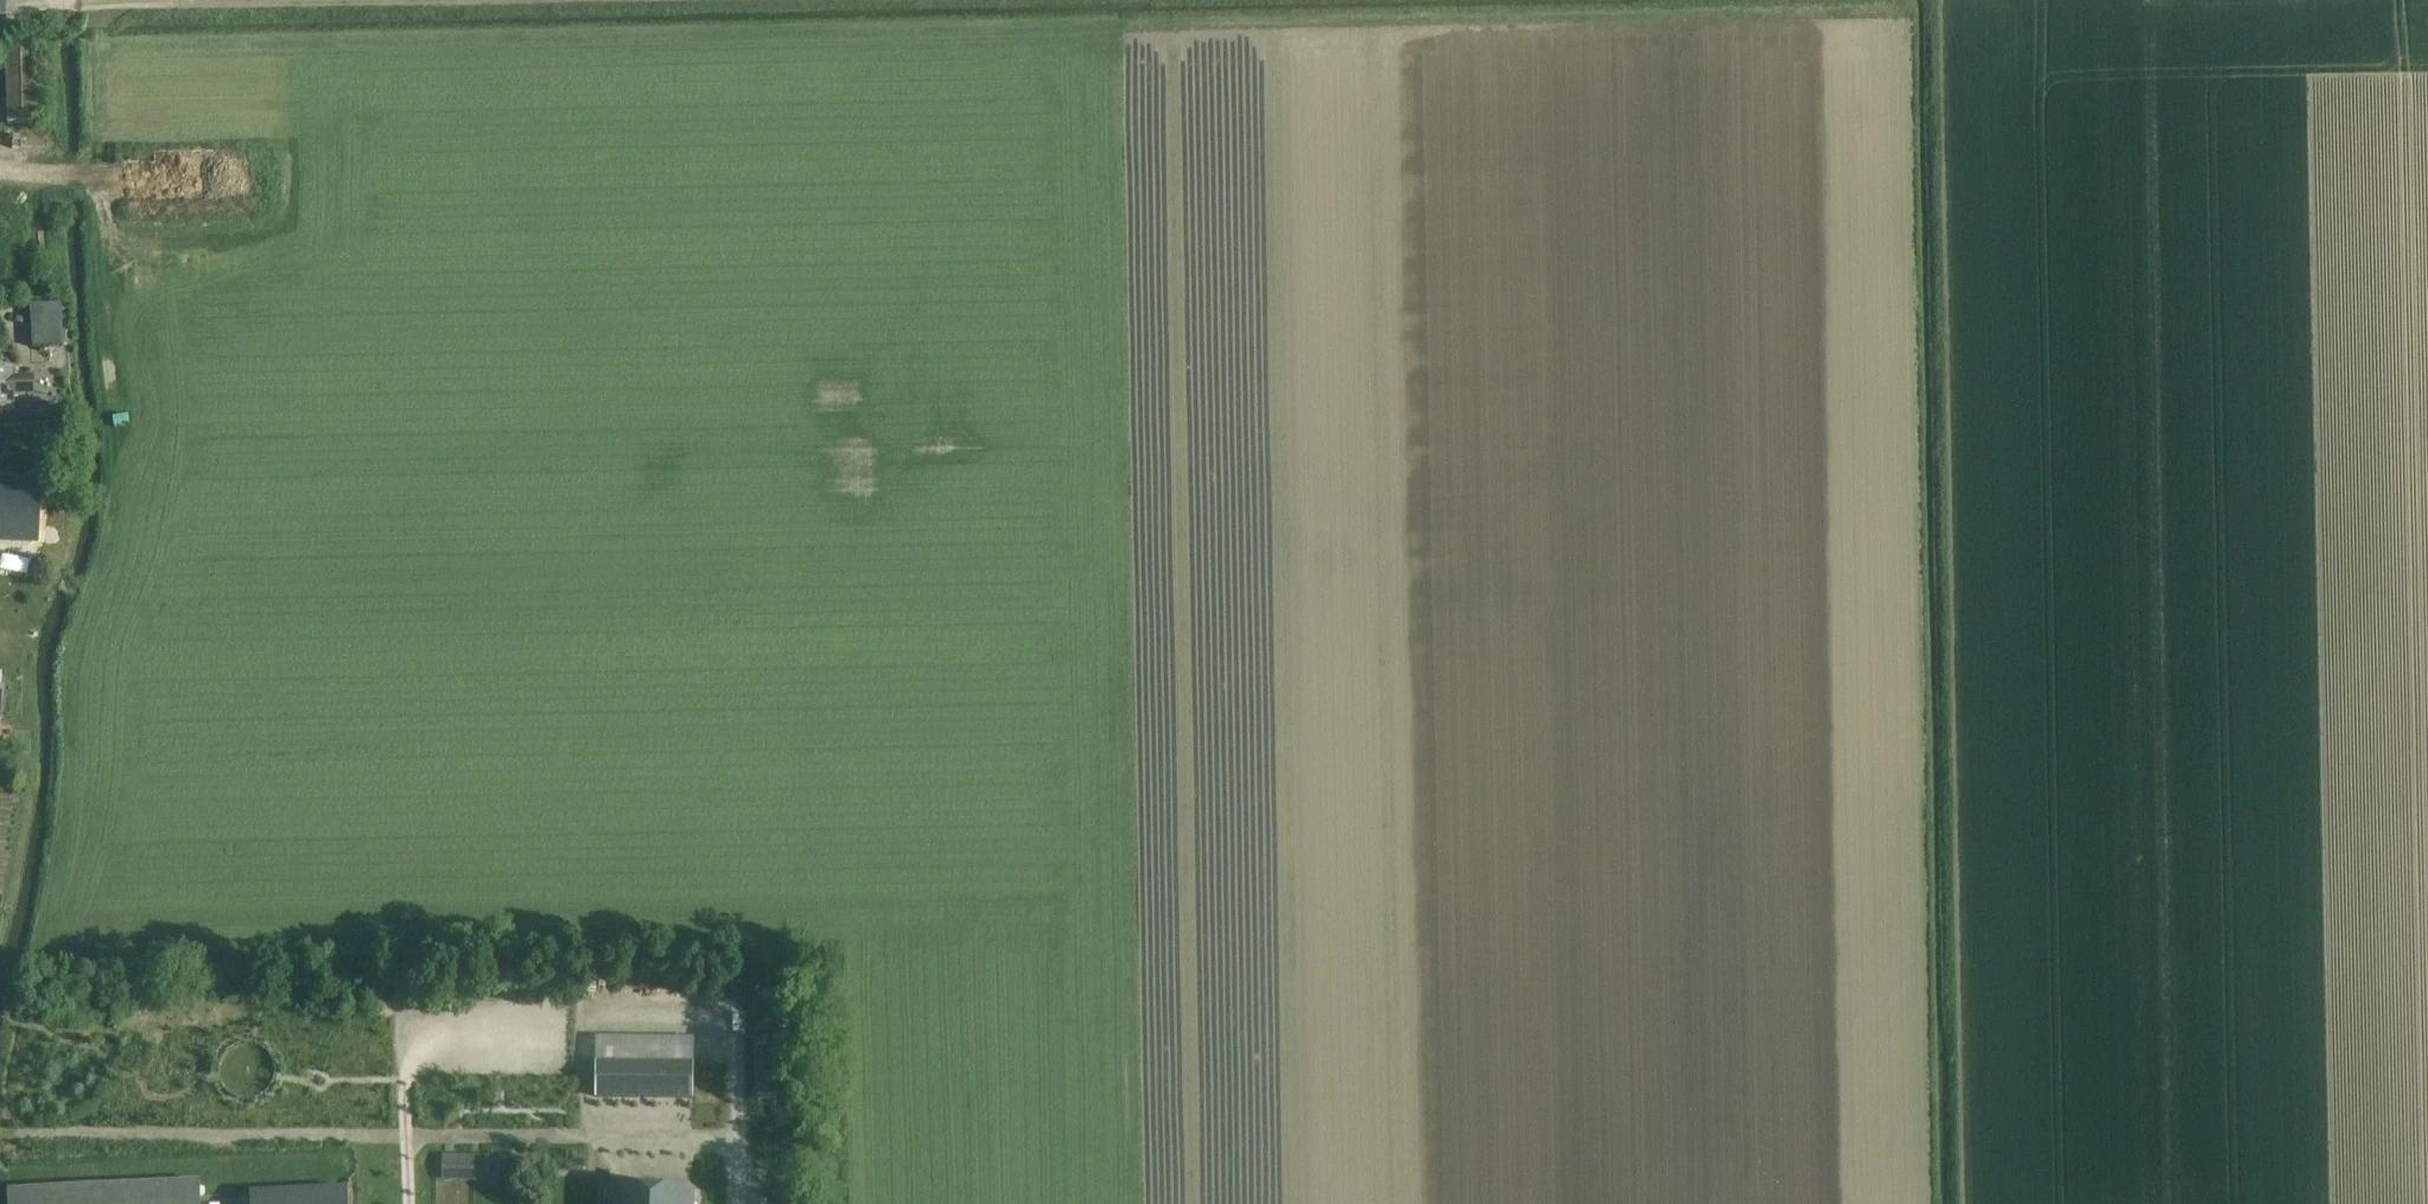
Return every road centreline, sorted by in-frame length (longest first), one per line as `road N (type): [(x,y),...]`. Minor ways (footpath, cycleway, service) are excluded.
road 1 (track): [(406,1137),(9,1137)]

